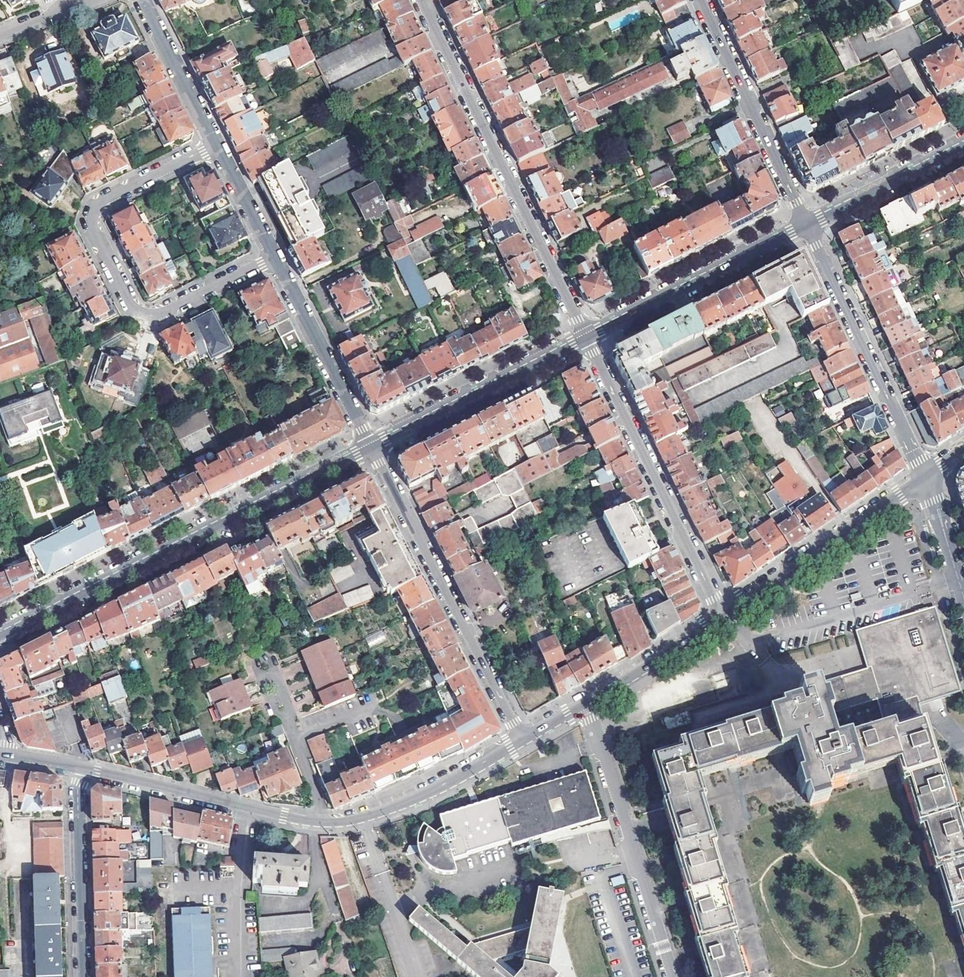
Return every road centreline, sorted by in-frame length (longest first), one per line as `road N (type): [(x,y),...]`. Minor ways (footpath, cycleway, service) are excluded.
road 1 (secondary): [(85,766),(328,823),(380,813),(524,740)]
road 2 (secondary): [(370,446),(0,635)]
road 3 (residential): [(214,144),(95,205),(92,224),(131,305),(159,313),(272,257)]
road 4 (residential): [(585,336),(421,0)]
road 5 (residential): [(370,446),(524,740)]
road 6 (residential): [(726,614),(585,336)]
road 7 (residential): [(672,976),(586,704)]
road 8 (residential): [(806,224),(925,477)]
road 9 (secondary): [(806,224),(585,336)]
road 10 (residential): [(702,0),(806,224)]
road 11 (secondary): [(726,614),(925,477)]
road 12 (secondary): [(585,336),(370,446)]
road 13 (residential): [(272,257),(370,446)]
road 14 (residential): [(81,976),(78,793),(85,766)]
road 15 (secondary): [(963,143),(806,224)]
road 16 (secondary): [(586,704),(726,614)]
road 17 (residential): [(140,0),(214,144)]
road 18 (residential): [(214,144),(272,257)]
road 19 (residential): [(963,598),(925,477)]

